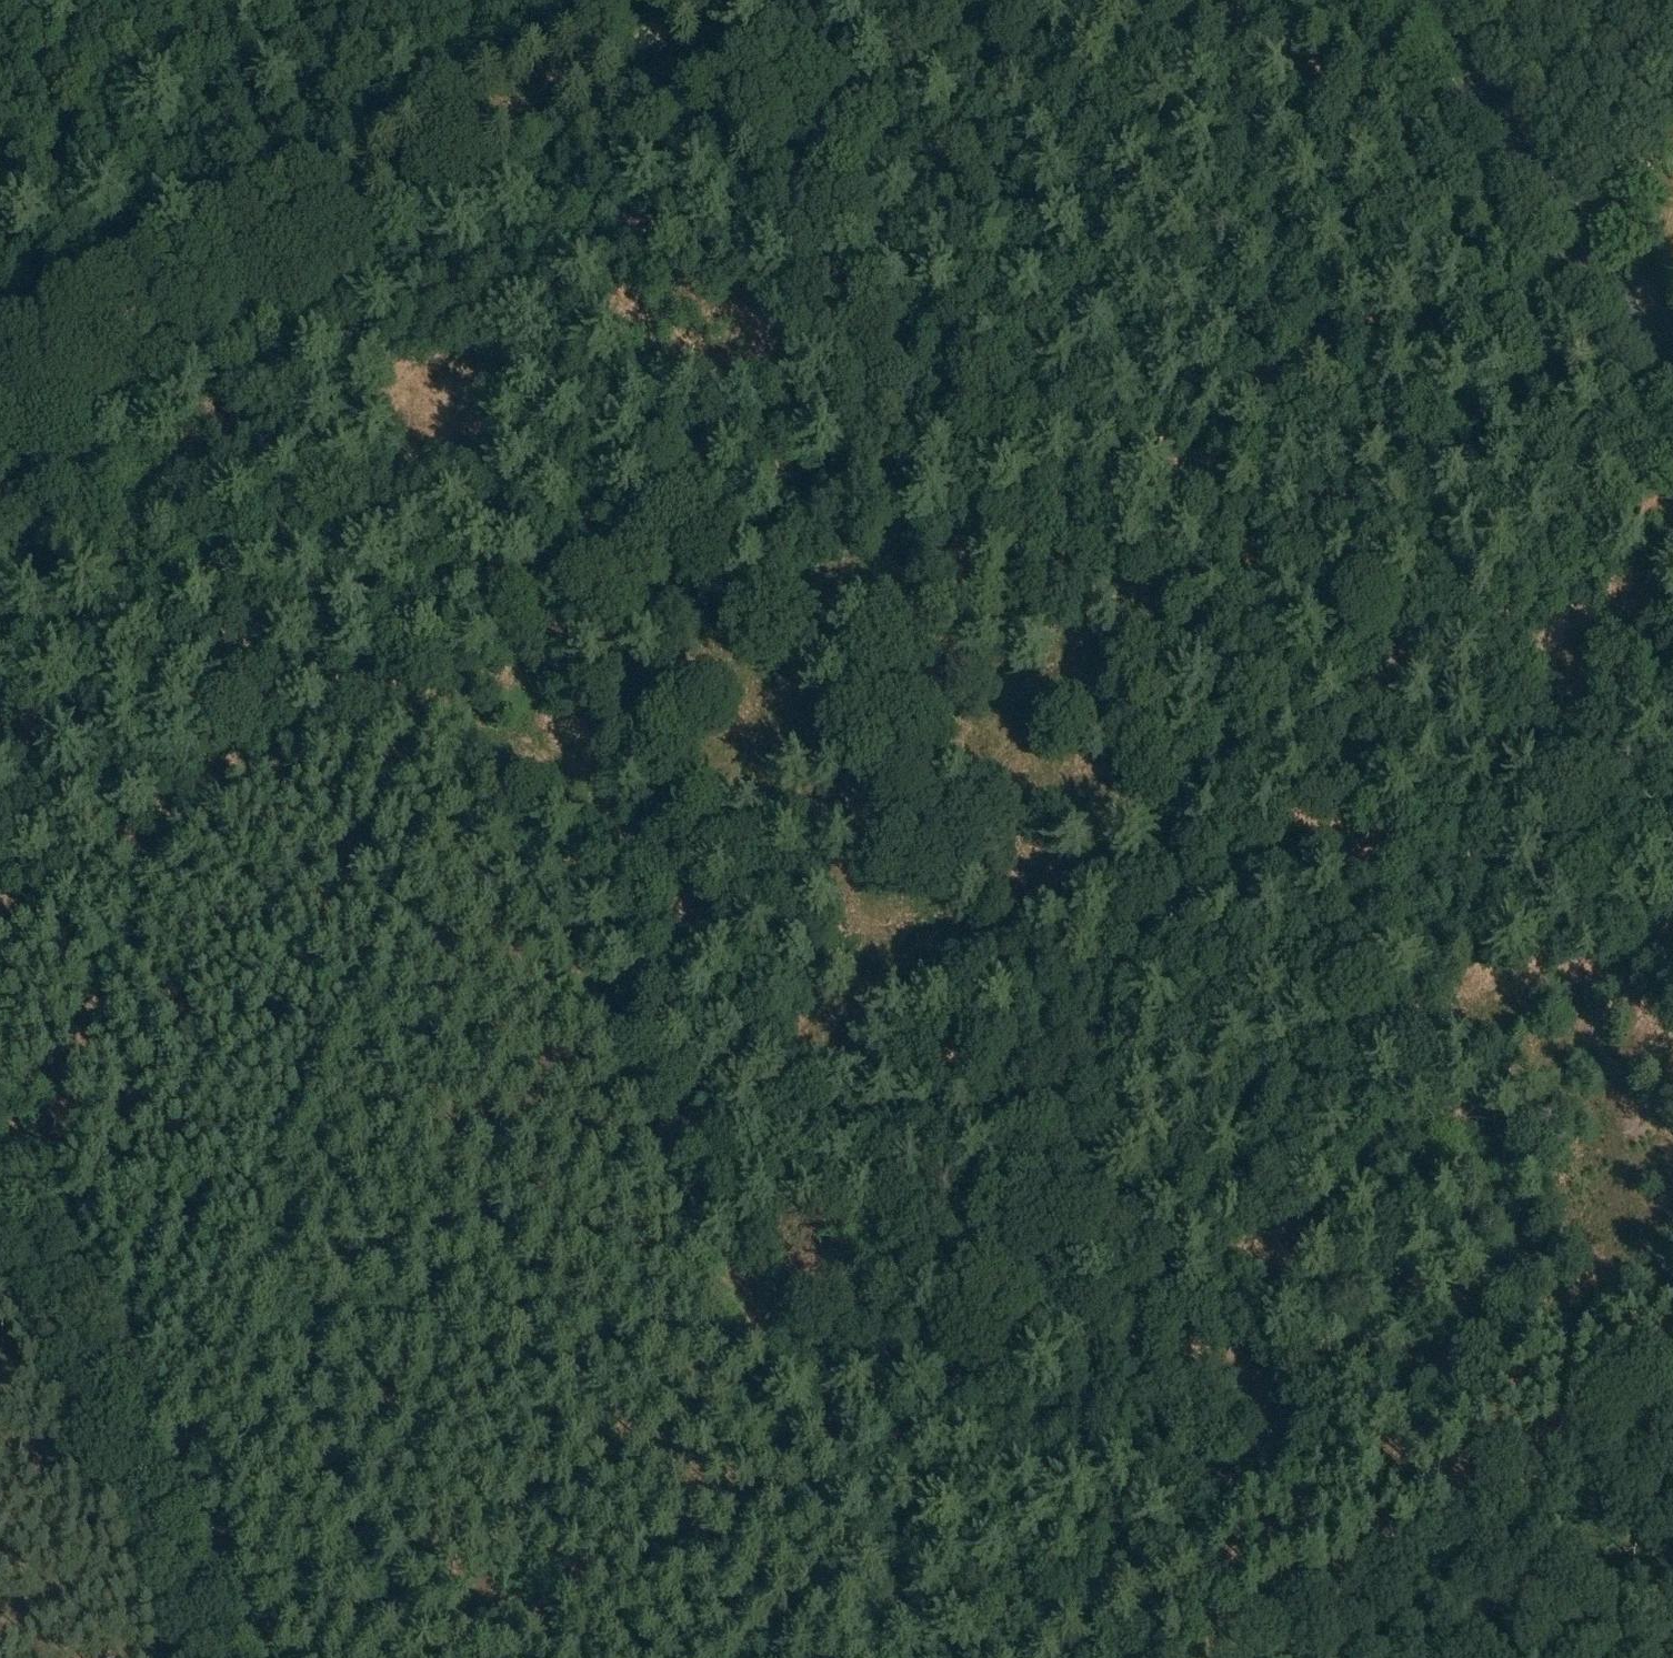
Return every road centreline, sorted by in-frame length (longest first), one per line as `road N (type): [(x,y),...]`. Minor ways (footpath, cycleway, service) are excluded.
road 1 (track): [(0,399),(741,0)]
road 2 (track): [(1039,944),(1237,1641)]
road 3 (track): [(768,0),(892,512)]
road 4 (track): [(219,1657),(0,1200)]
road 5 (track): [(1237,1641),(1672,1407)]
road 6 (primary): [(1672,382),(1415,0)]

